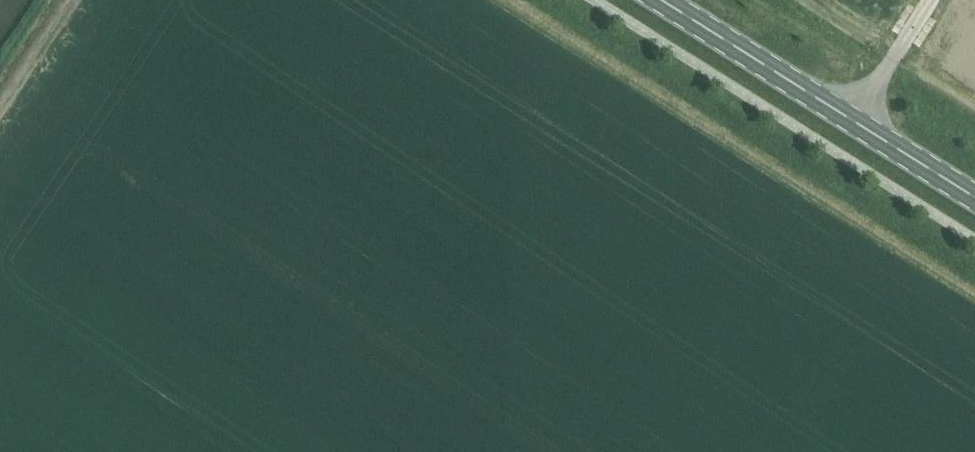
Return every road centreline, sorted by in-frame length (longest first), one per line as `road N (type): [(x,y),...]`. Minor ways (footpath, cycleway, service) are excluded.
road 1 (primary): [(974,199),(658,0)]

